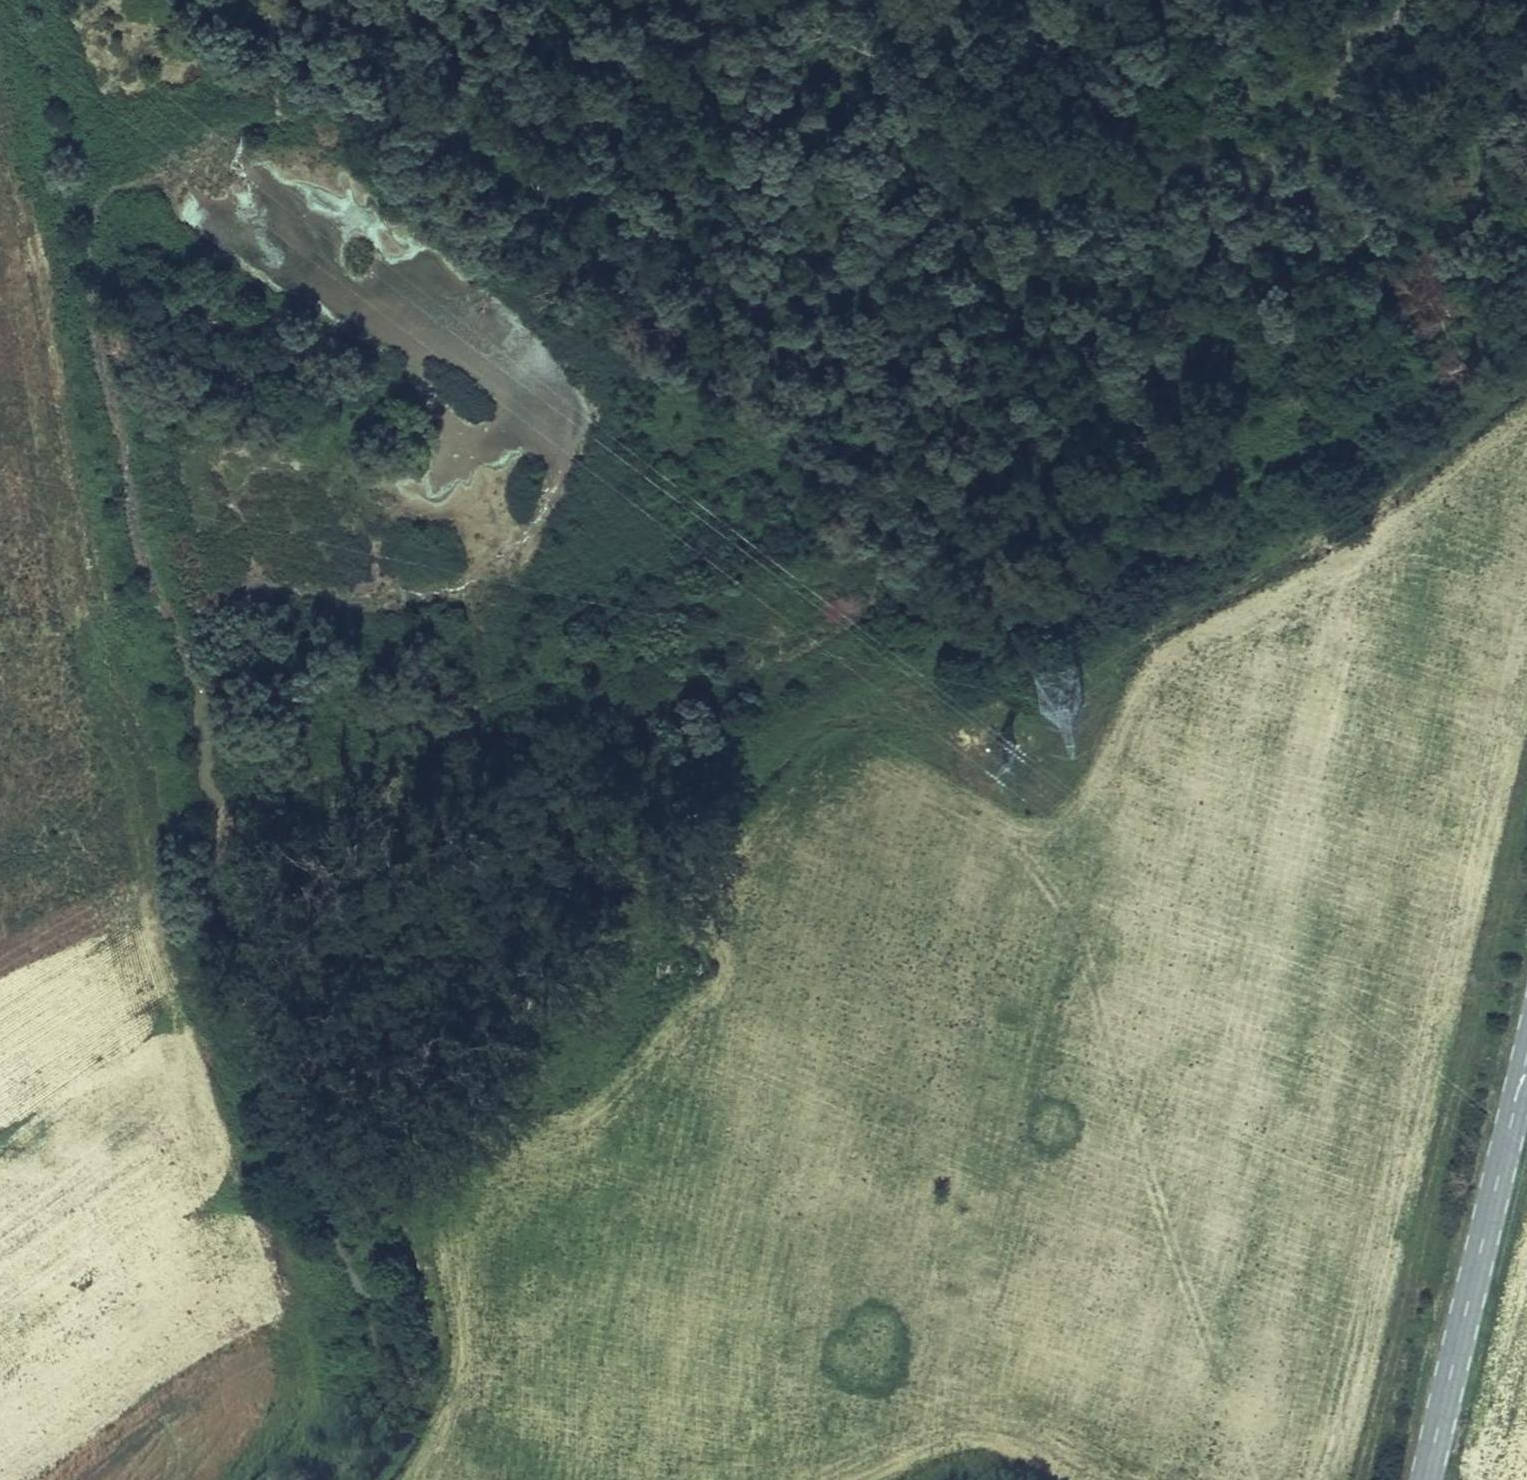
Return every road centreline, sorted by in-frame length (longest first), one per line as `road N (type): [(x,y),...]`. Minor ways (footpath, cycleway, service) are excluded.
road 1 (secondary): [(1424,1479),(1526,1054)]

